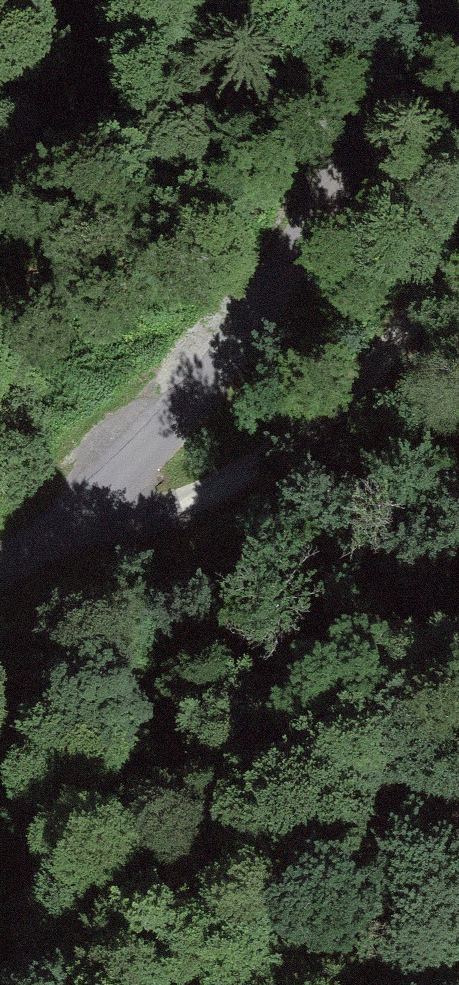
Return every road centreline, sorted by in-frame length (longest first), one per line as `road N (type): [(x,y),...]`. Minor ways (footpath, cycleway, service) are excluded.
road 1 (unclassified): [(0,566),(81,515),(124,470),(189,387),(440,0)]
road 2 (track): [(458,246),(312,427),(194,499),(148,515),(81,515)]

